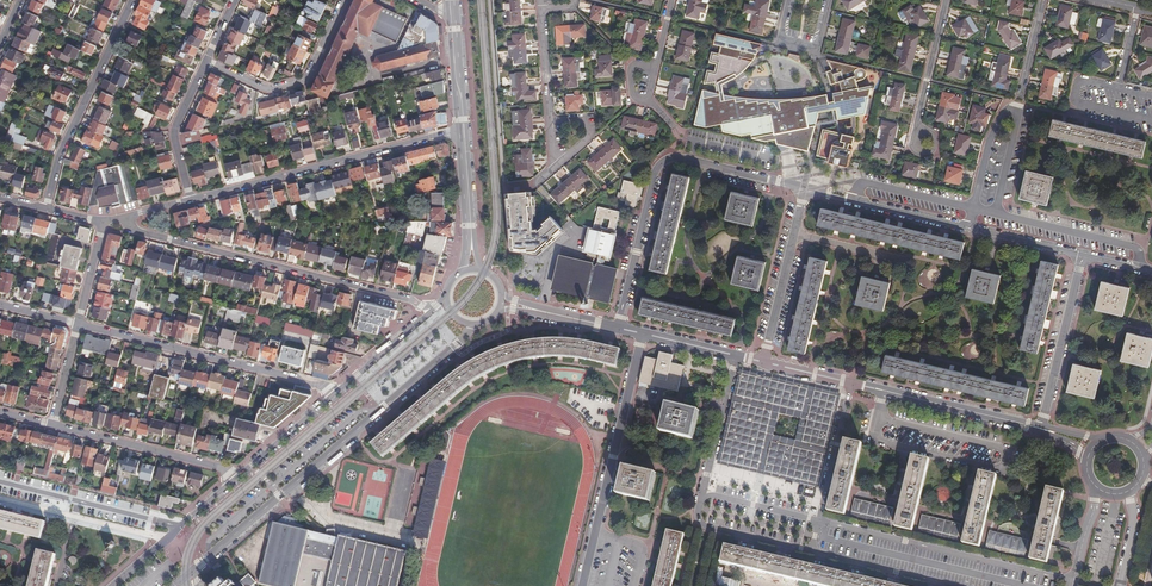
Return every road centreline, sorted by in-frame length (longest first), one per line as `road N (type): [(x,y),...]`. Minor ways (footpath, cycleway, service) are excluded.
road 1 (secondary): [(195,569),(475,324)]
road 2 (residential): [(434,309),(129,228),(125,217)]
road 3 (residential): [(618,328),(662,163),(684,158),(805,188)]
road 4 (tertiary): [(764,362),(1043,428)]
road 5 (residential): [(191,199),(463,131)]
road 6 (residential): [(78,324),(335,394)]
road 7 (unclassified): [(1074,581),(819,521)]
road 8 (residential): [(641,333),(582,585)]
road 9 (residential): [(134,0),(60,155),(46,207)]
road 10 (residential): [(206,60),(267,89),(305,81),(345,0)]
road 11 (residential): [(52,424),(222,467),(235,478)]
road 12 (residential): [(805,188),(764,362)]
road 13 (residential): [(1082,256),(1043,428)]
road 14 (residential): [(805,188),(969,228)]
road 15 (residential): [(974,208),(998,208),(1017,108),(1005,111),(991,137)]
road 16 (unclassified): [(811,551),(958,585)]
road 17 (residential): [(206,60),(172,131),(191,199)]
road 18 (unclassified): [(736,355),(702,498)]
road 19 (unclassified): [(702,498),(698,513),(706,527),(811,551)]
road 20 (residential): [(947,0),(916,133)]
road 21 (residential): [(1119,90),(1086,82),(1075,100),(1151,121)]
road 22 (residential): [(789,0),(781,40),(815,49),(824,45),(832,0)]
road 23 (secondary): [(335,394),(235,478)]
road 24 (secondary): [(434,309),(335,394)]
road 25 (secondary): [(463,131),(452,11)]
road 26 (unclassified): [(819,521),(702,498)]

